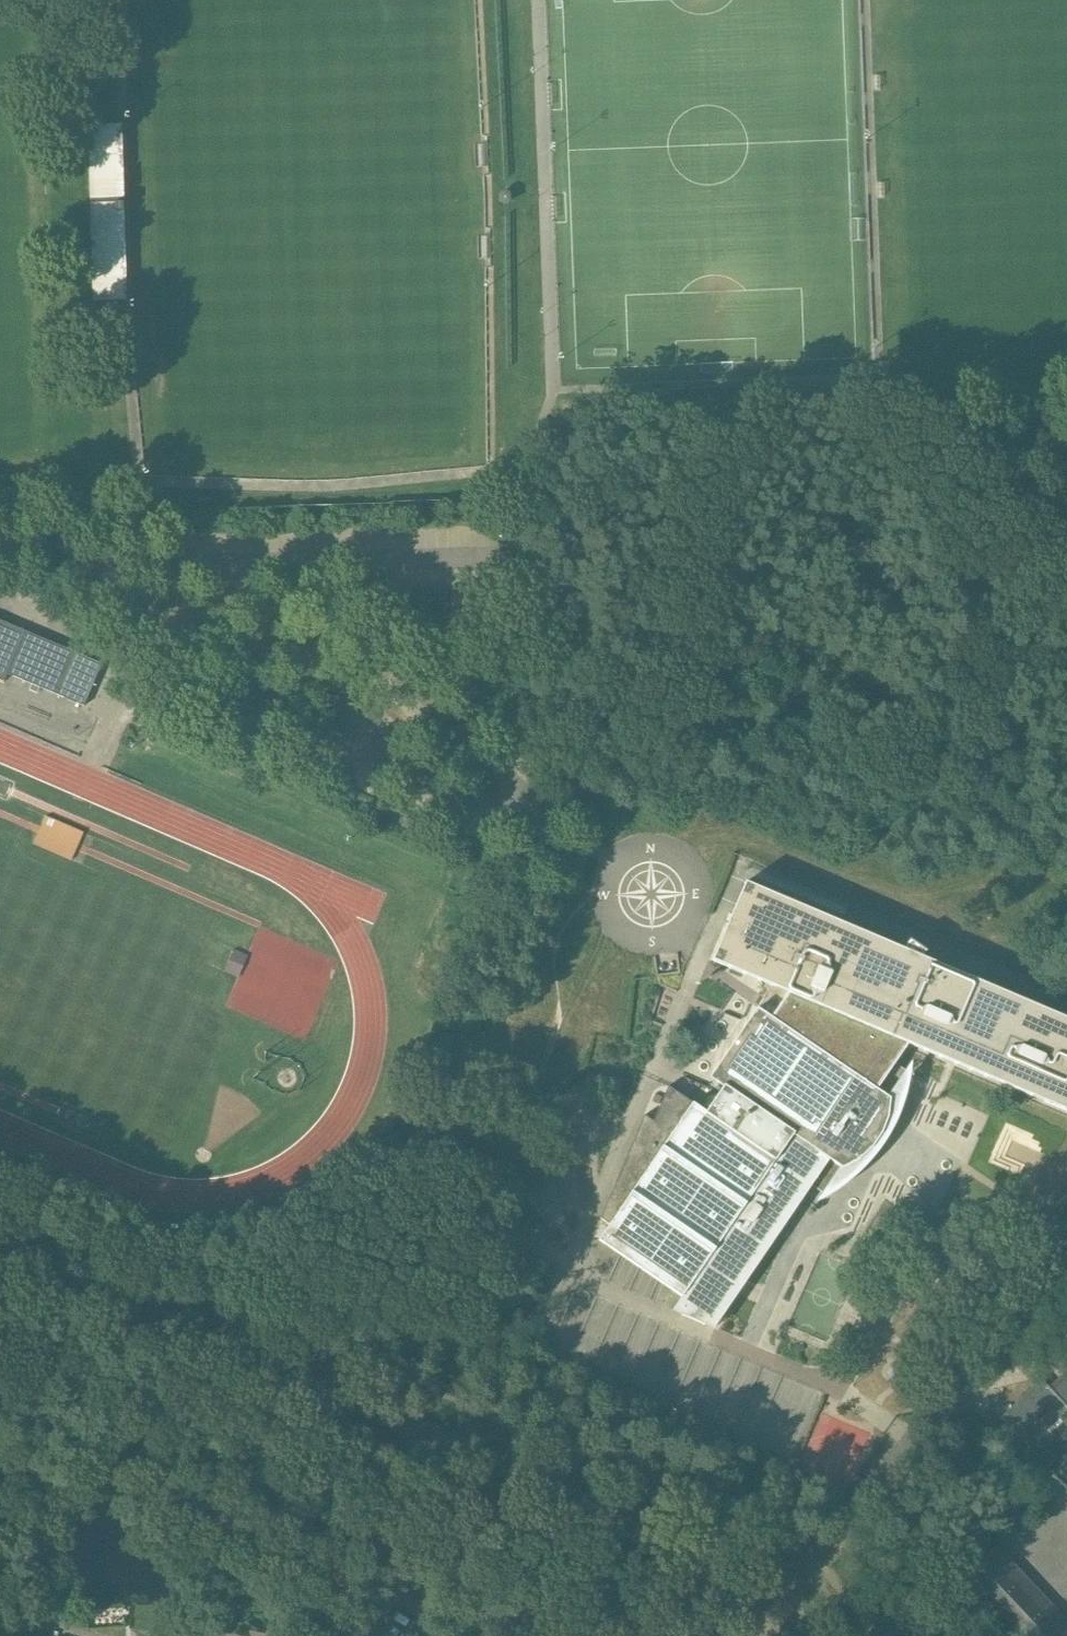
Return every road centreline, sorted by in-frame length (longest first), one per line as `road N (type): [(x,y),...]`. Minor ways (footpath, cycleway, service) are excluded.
road 1 (unclassified): [(0,538),(47,539),(87,555),(214,689),(605,856)]
road 2 (tertiary): [(567,1494),(0,1244)]
road 3 (unclassified): [(779,1600),(1066,1254)]
road 4 (tertiary): [(567,1494),(678,1557)]

